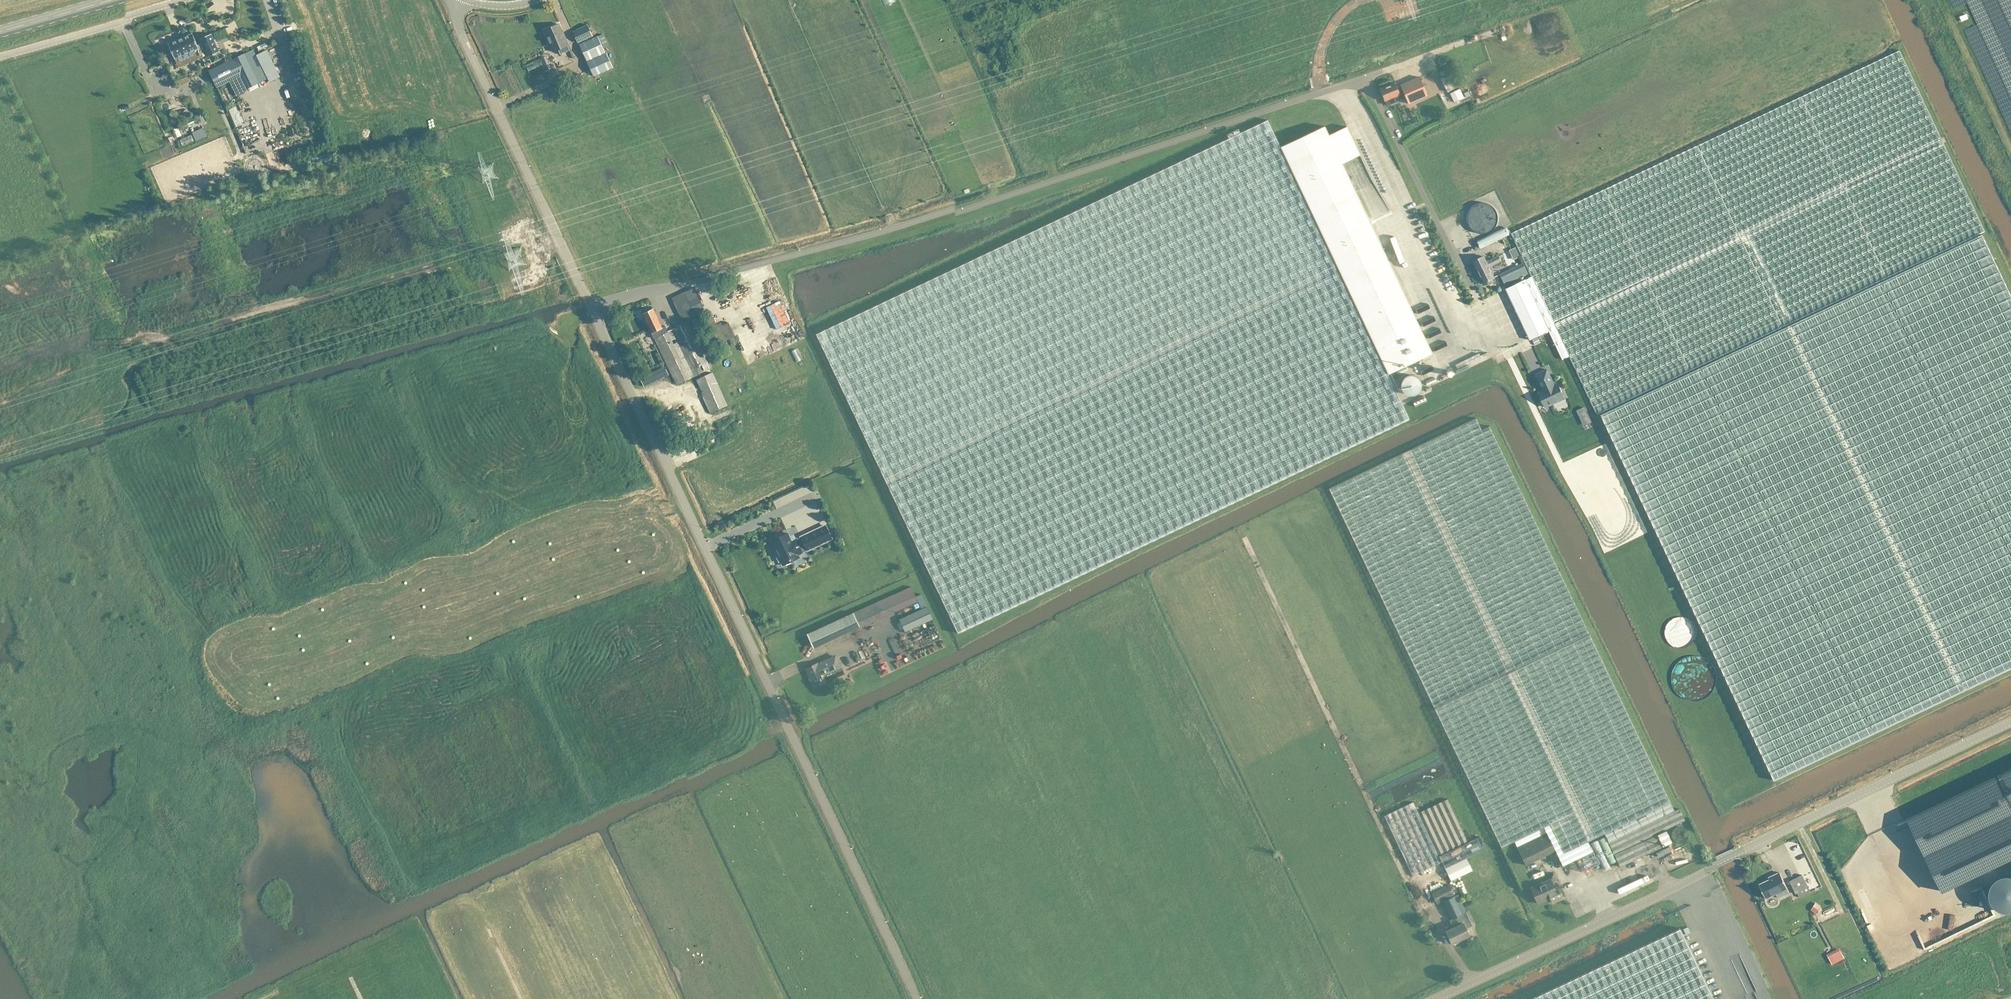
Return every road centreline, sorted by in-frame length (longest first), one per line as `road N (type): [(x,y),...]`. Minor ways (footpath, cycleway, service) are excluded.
road 1 (unclassified): [(589,306),(895,227),(1352,79),(1369,85),(1475,294)]
road 2 (unclassified): [(921,998),(589,306)]
road 3 (unclassified): [(1424,998),(2010,722)]
road 4 (unclassified): [(589,306),(462,40),(458,0)]
road 5 (unclassified): [(0,52),(182,0)]

